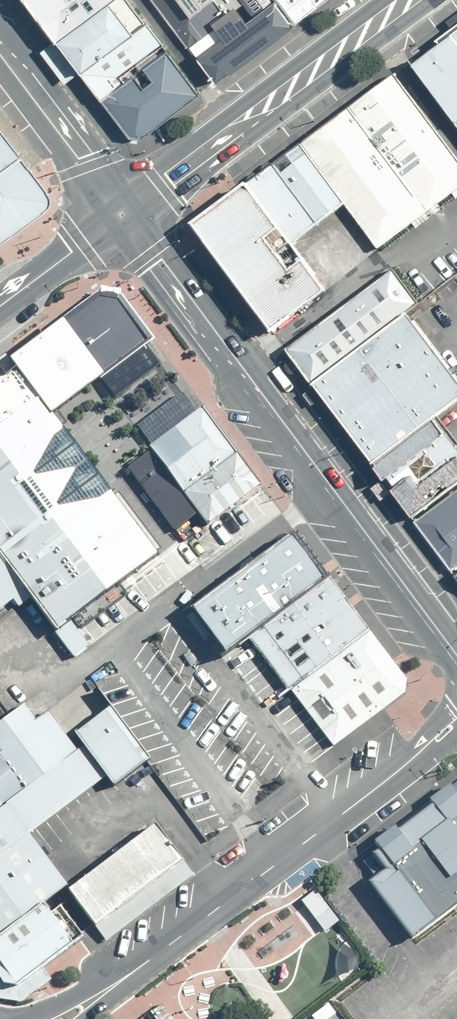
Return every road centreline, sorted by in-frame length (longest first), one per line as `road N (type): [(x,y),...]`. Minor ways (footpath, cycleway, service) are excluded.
road 1 (tertiary): [(456,659),(121,209)]
road 2 (unclassified): [(123,979),(456,716)]
road 3 (secondary): [(121,209),(411,0)]
road 4 (tertiary): [(121,209),(0,54)]
road 5 (secondary): [(0,303),(121,209)]

